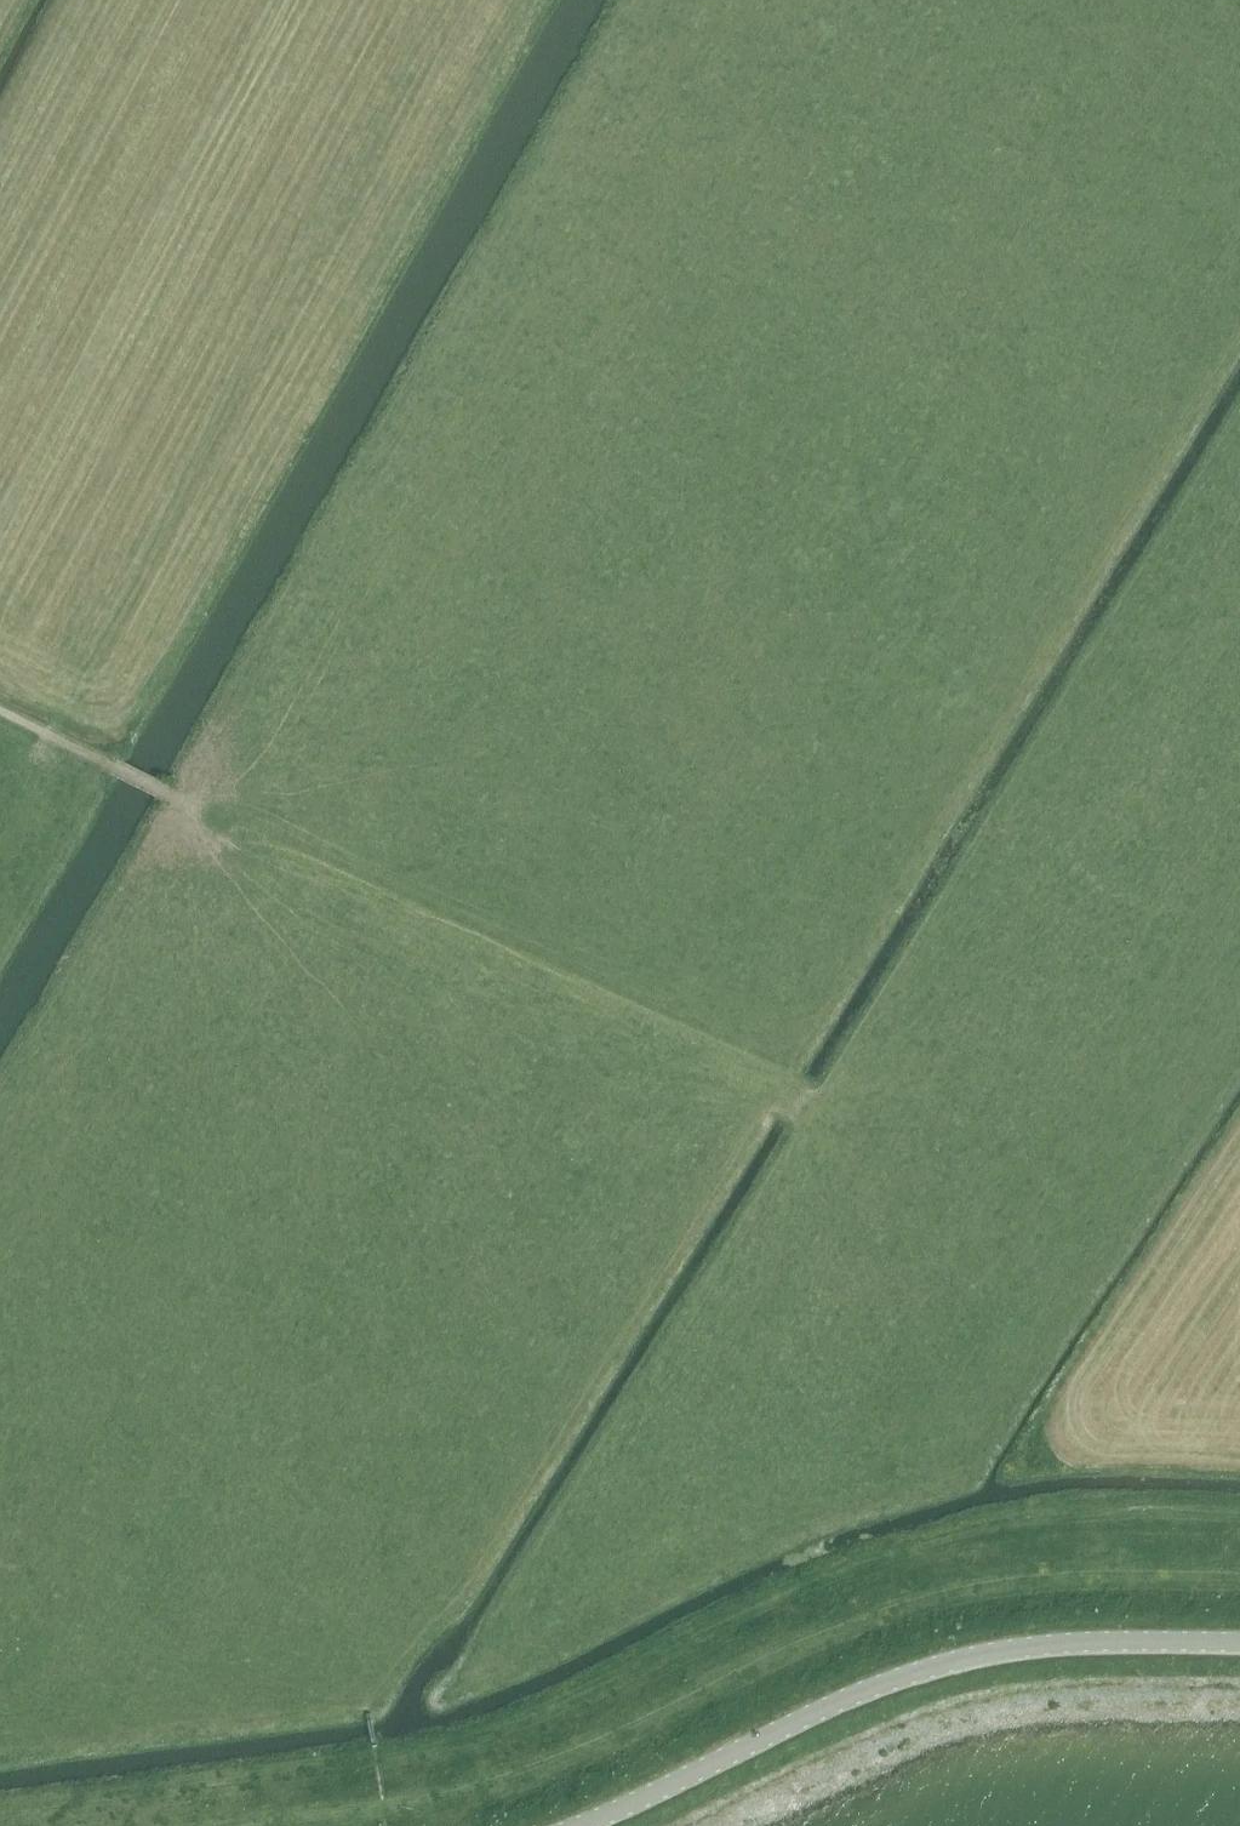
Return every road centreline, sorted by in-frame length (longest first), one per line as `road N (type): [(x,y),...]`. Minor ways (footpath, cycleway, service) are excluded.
road 1 (track): [(810,1113),(169,799)]
road 2 (tertiary): [(586,1825),(873,1689),(955,1662),(1081,1643),(1239,1645)]
road 3 (track): [(0,714),(169,799)]

